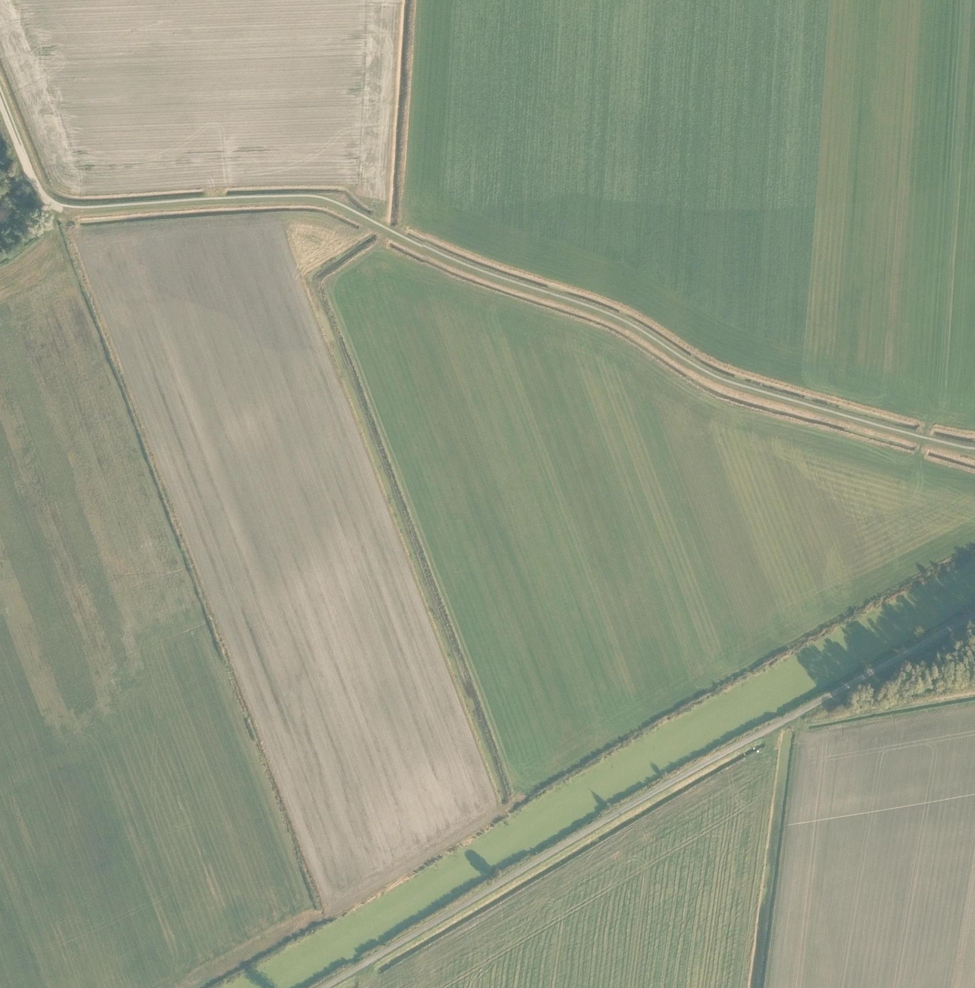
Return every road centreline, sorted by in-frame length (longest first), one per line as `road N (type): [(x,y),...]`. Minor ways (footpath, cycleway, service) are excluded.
road 1 (track): [(974,457),(711,381),(621,325),(460,269),(328,204),(67,212),(47,203),(31,177)]
road 2 (unclassified): [(974,615),(323,987)]

